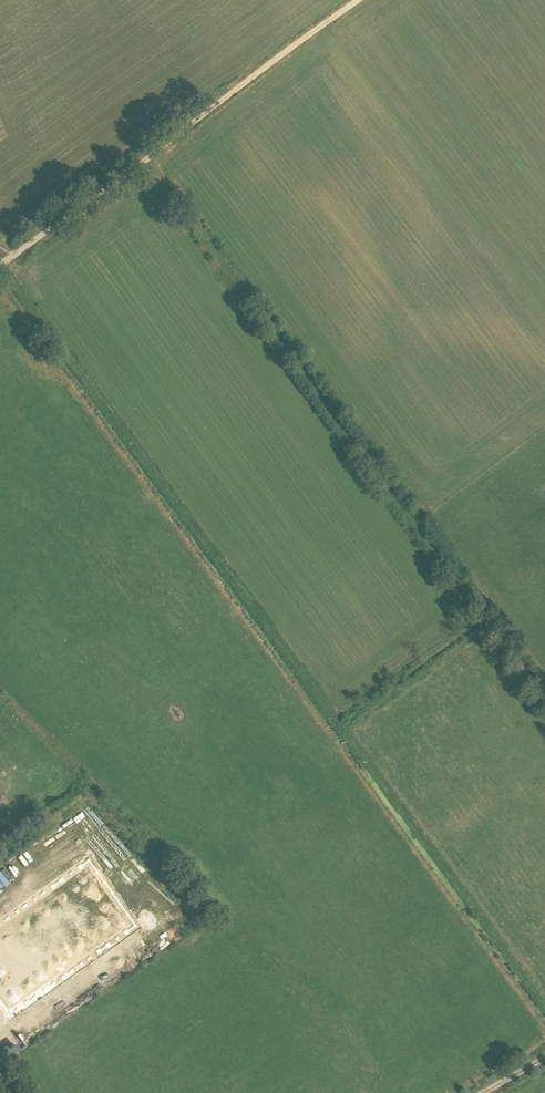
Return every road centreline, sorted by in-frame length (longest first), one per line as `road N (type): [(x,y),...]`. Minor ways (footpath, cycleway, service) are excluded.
road 1 (track): [(544,696),(147,157)]
road 2 (track): [(359,0),(147,157)]
road 3 (track): [(147,157),(11,256)]

